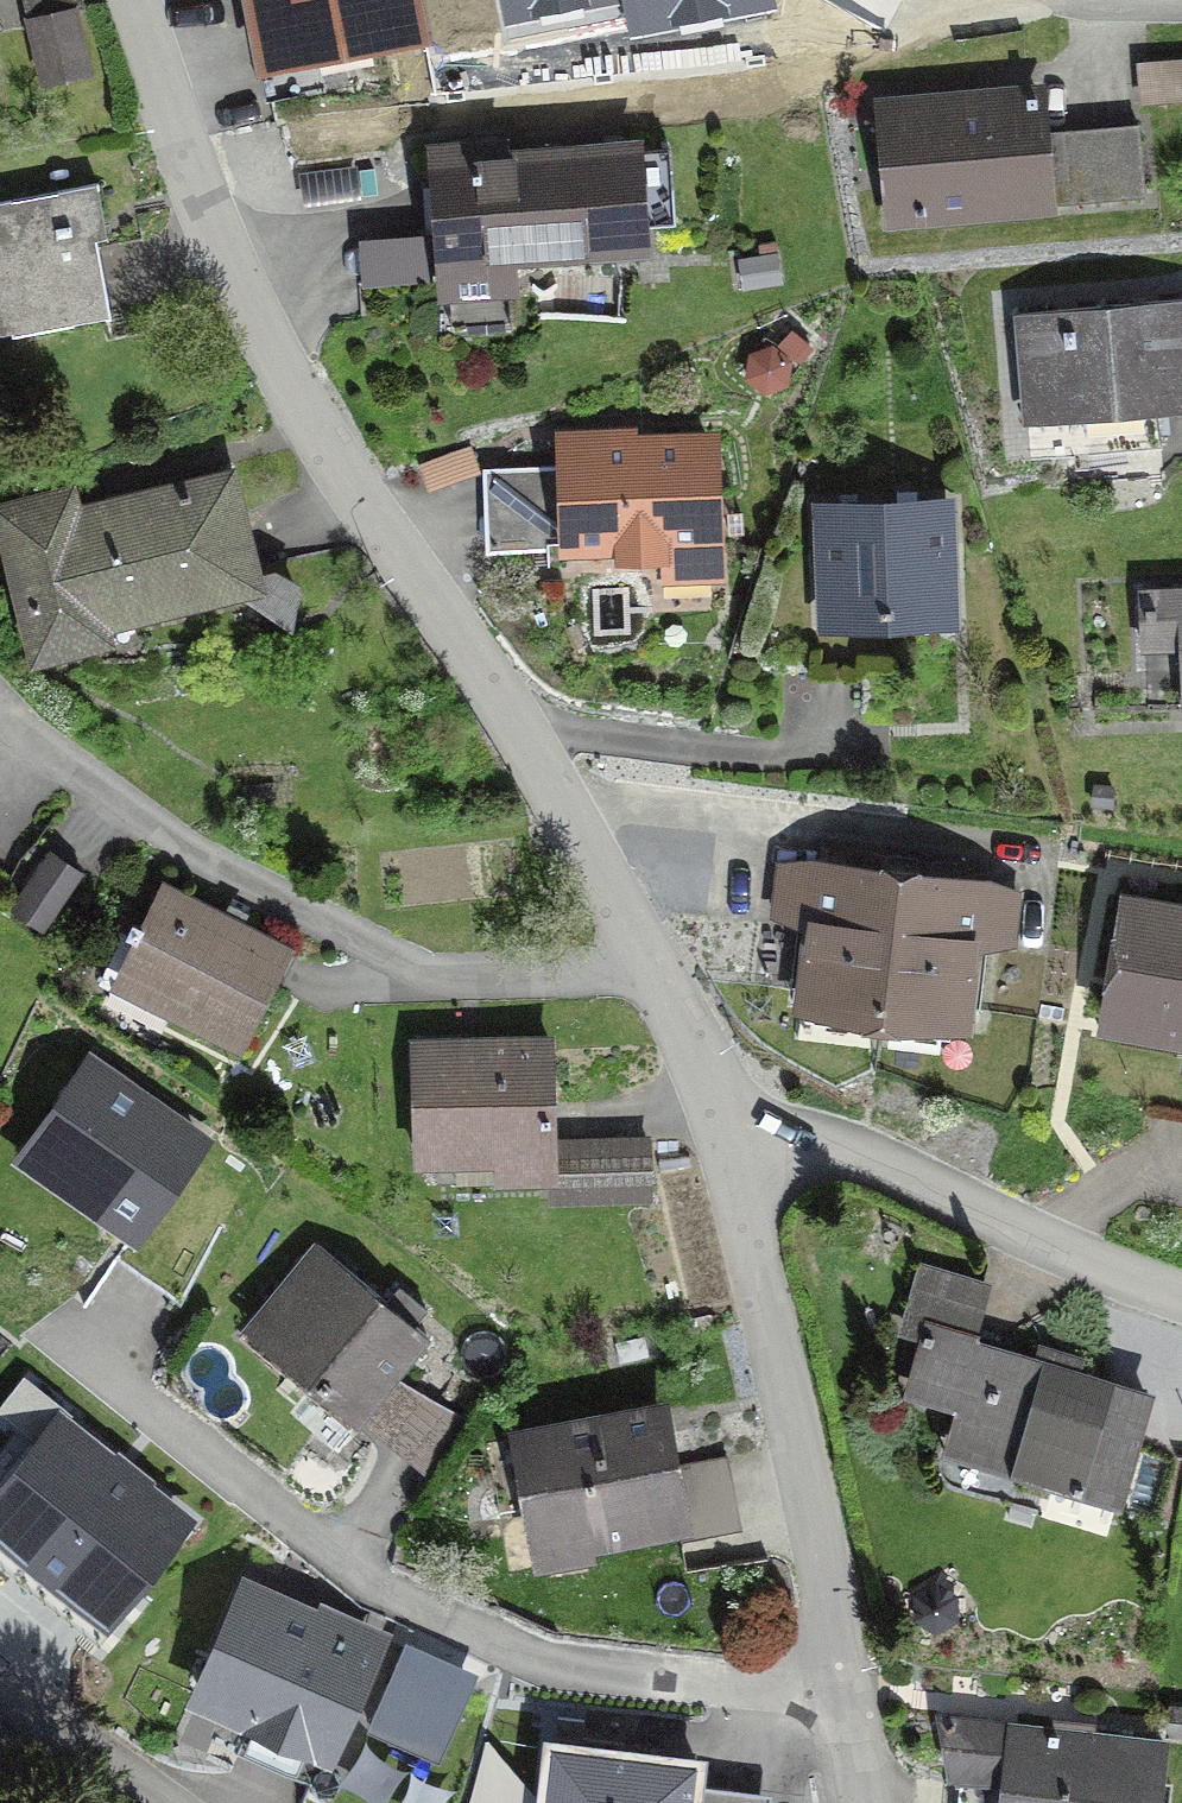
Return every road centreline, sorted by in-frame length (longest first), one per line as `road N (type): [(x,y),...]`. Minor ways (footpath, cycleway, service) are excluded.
road 1 (residential): [(715,1115),(654,975),(513,719),(328,451),(277,360),(204,203),(132,0)]
road 2 (residential): [(842,1697),(580,1668),(463,1629),(302,1536),(69,1349)]
road 3 (residential): [(842,1697),(806,1491),(715,1115)]
road 4 (residential): [(715,1115),(900,1171),(1086,1264),(1181,1298)]
road 5 (residential): [(157,1802),(0,1692)]

